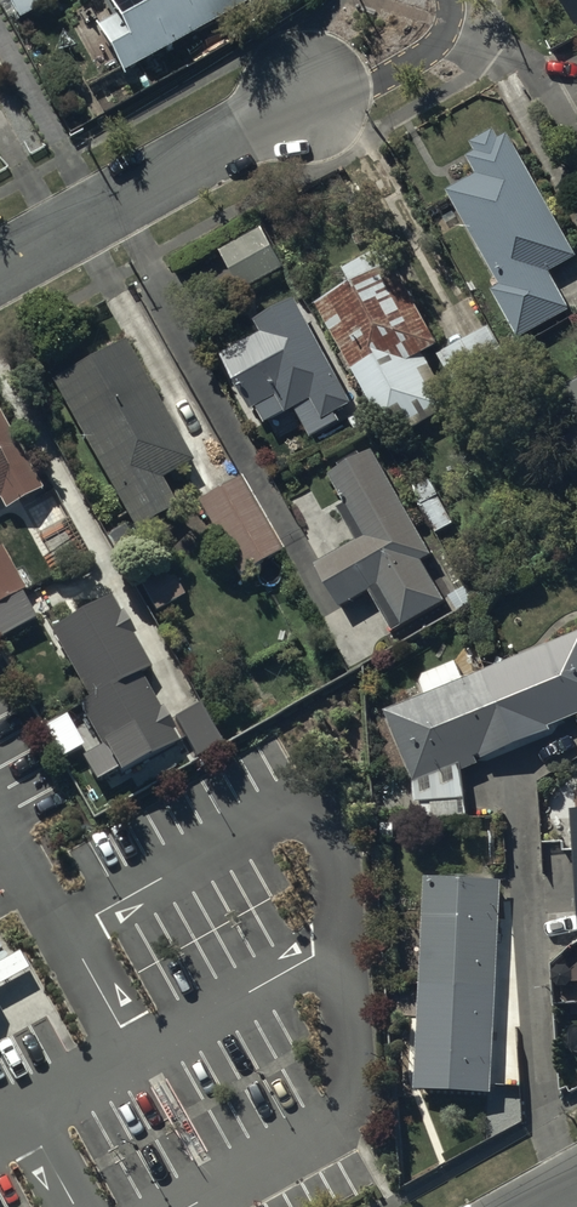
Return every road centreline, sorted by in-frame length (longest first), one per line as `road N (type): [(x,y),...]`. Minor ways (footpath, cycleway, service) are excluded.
road 1 (residential): [(0,266),(299,99),(373,84),(425,55),(449,32),(451,0)]

